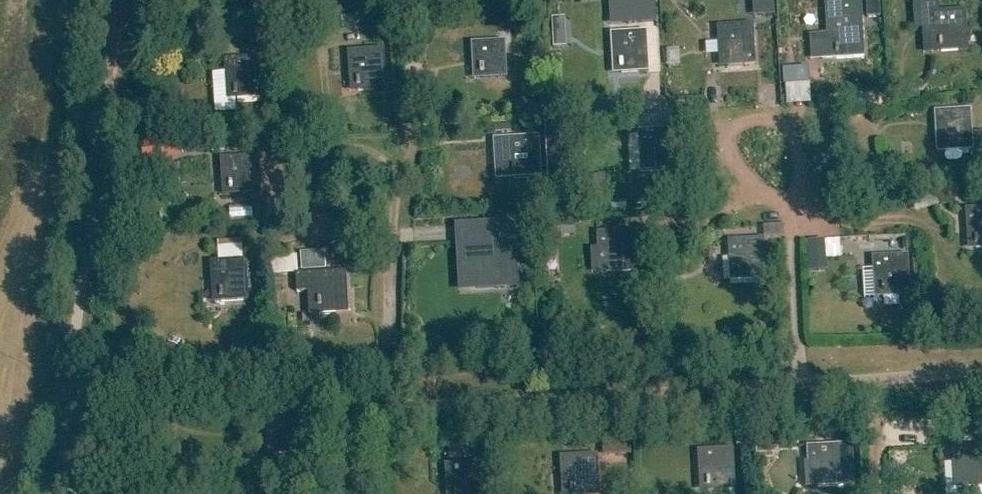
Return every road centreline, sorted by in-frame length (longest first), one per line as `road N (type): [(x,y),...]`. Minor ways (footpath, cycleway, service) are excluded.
road 1 (unclassified): [(55,493),(94,200)]
road 2 (track): [(348,493),(348,403),(372,379),(384,345),(381,245)]
road 3 (track): [(94,200),(119,0)]

